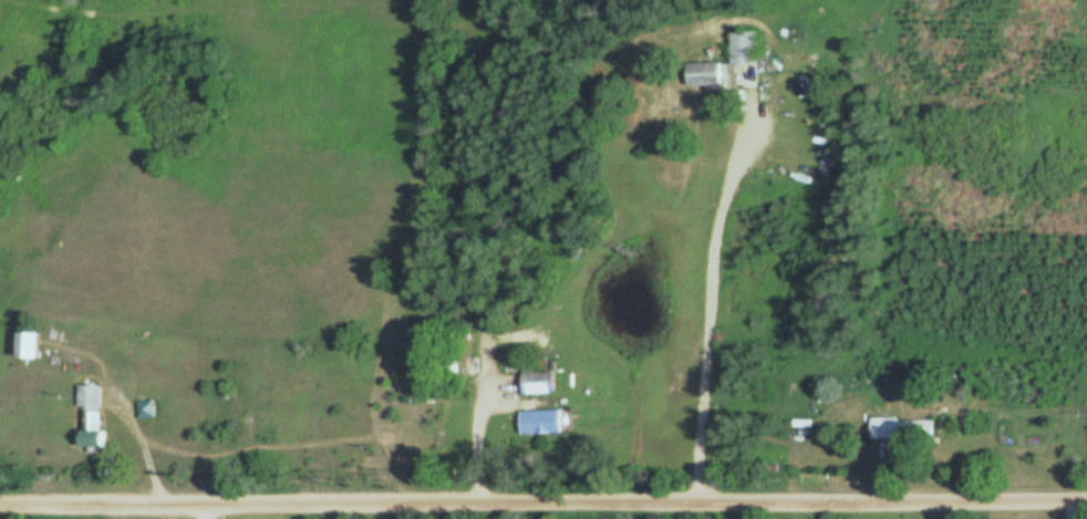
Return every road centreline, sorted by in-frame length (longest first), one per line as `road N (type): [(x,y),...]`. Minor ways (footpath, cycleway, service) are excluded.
road 1 (residential): [(1086,505),(206,518)]

